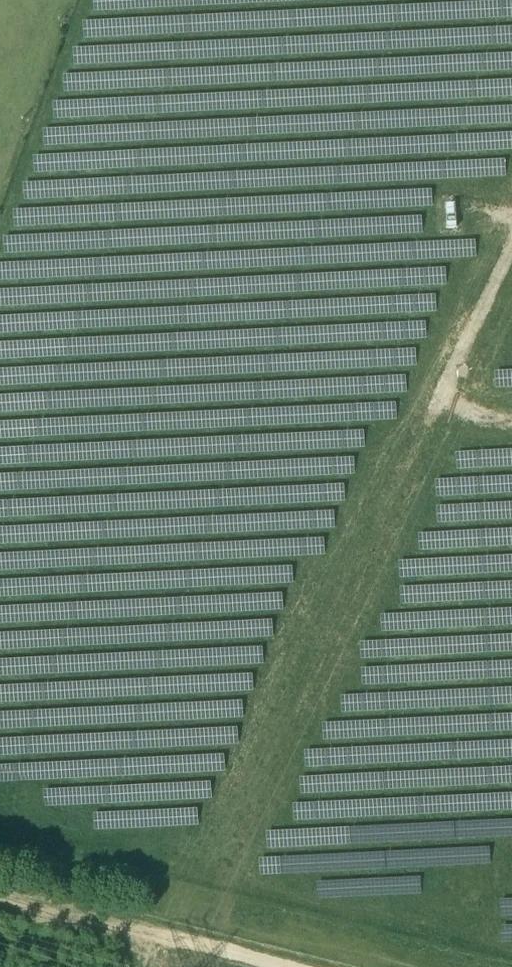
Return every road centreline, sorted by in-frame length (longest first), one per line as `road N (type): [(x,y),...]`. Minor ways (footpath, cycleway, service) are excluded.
road 1 (track): [(0,897),(303,966)]

